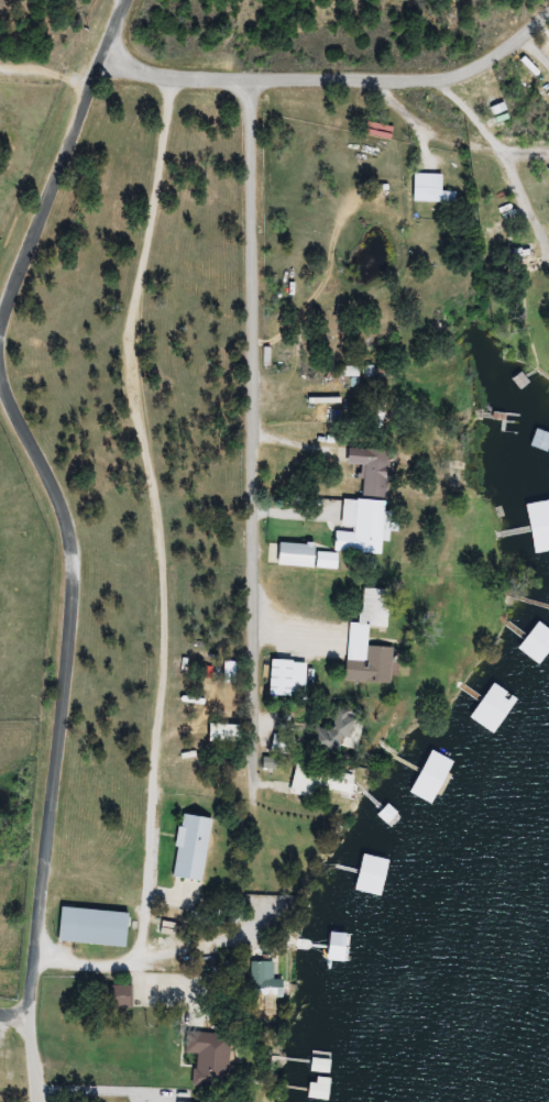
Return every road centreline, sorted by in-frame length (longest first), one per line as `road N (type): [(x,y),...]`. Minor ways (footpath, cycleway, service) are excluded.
road 1 (residential): [(36,1036),(54,514),(25,425),(42,197),(87,74),(109,57)]
road 2 (residential): [(241,65),(252,916)]
road 3 (residential): [(548,28),(529,46),(414,74),(109,57)]

